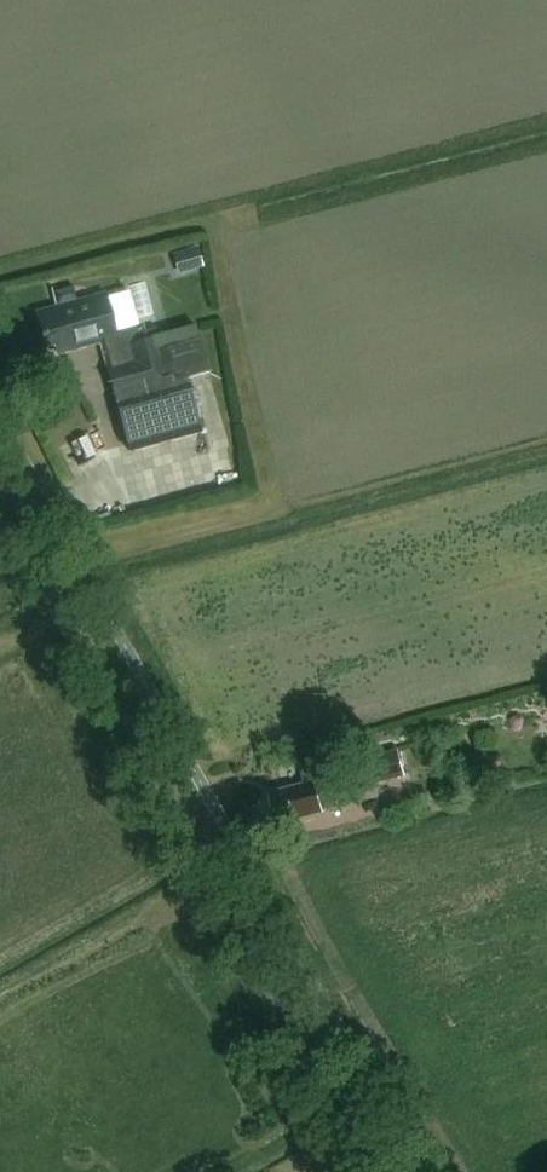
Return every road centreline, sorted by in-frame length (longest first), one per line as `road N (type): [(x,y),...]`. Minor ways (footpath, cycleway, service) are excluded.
road 1 (unclassified): [(381,1171),(0,505)]

